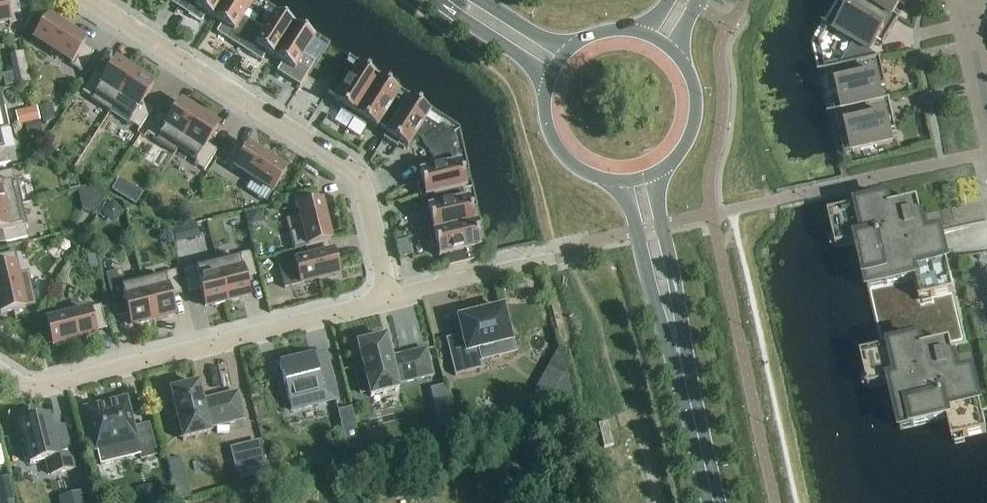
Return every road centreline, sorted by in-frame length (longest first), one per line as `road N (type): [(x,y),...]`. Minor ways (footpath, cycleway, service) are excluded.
road 1 (residential): [(390,301),(353,171),(88,0)]
road 2 (residential): [(0,375),(50,386),(390,301)]
road 3 (tertiary): [(680,358),(657,190),(662,170)]
road 4 (tertiary): [(614,182),(628,202),(650,287),(680,358)]
road 5 (residential): [(390,301),(555,260)]
road 6 (tertiary): [(680,358),(714,502)]
road 7 (tertiary): [(438,0),(532,65),(547,87)]
road 8 (tertiary): [(547,87),(552,139),(567,161),(614,182)]
road 9 (tertiary): [(662,170),(678,156),(696,117),(696,95),(677,56)]

